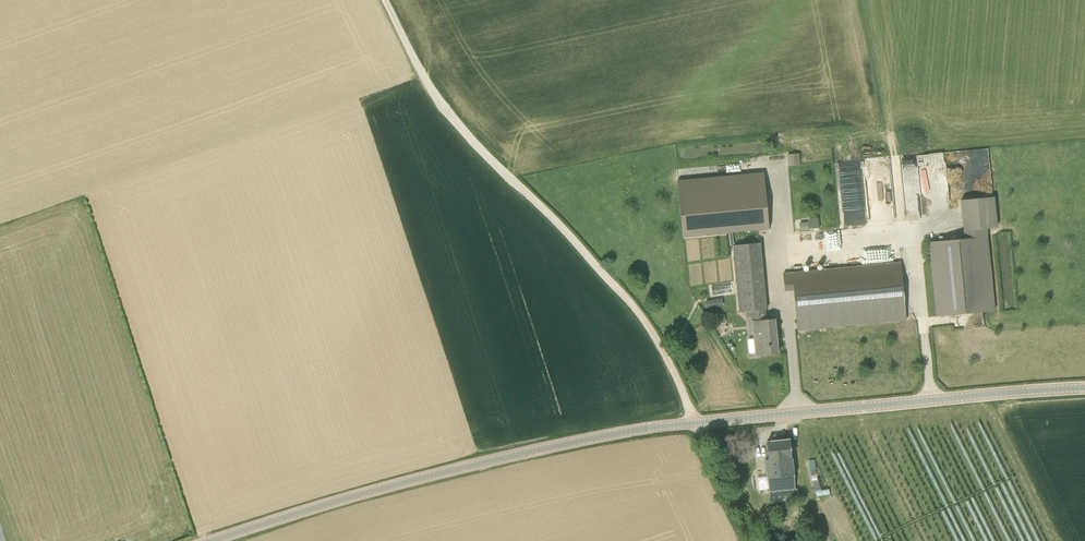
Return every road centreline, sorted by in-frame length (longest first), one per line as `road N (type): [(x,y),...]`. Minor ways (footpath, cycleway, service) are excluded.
road 1 (tertiary): [(211,540),(612,434),(1084,388)]
road 2 (track): [(758,540),(643,318),(443,105),(385,0)]

